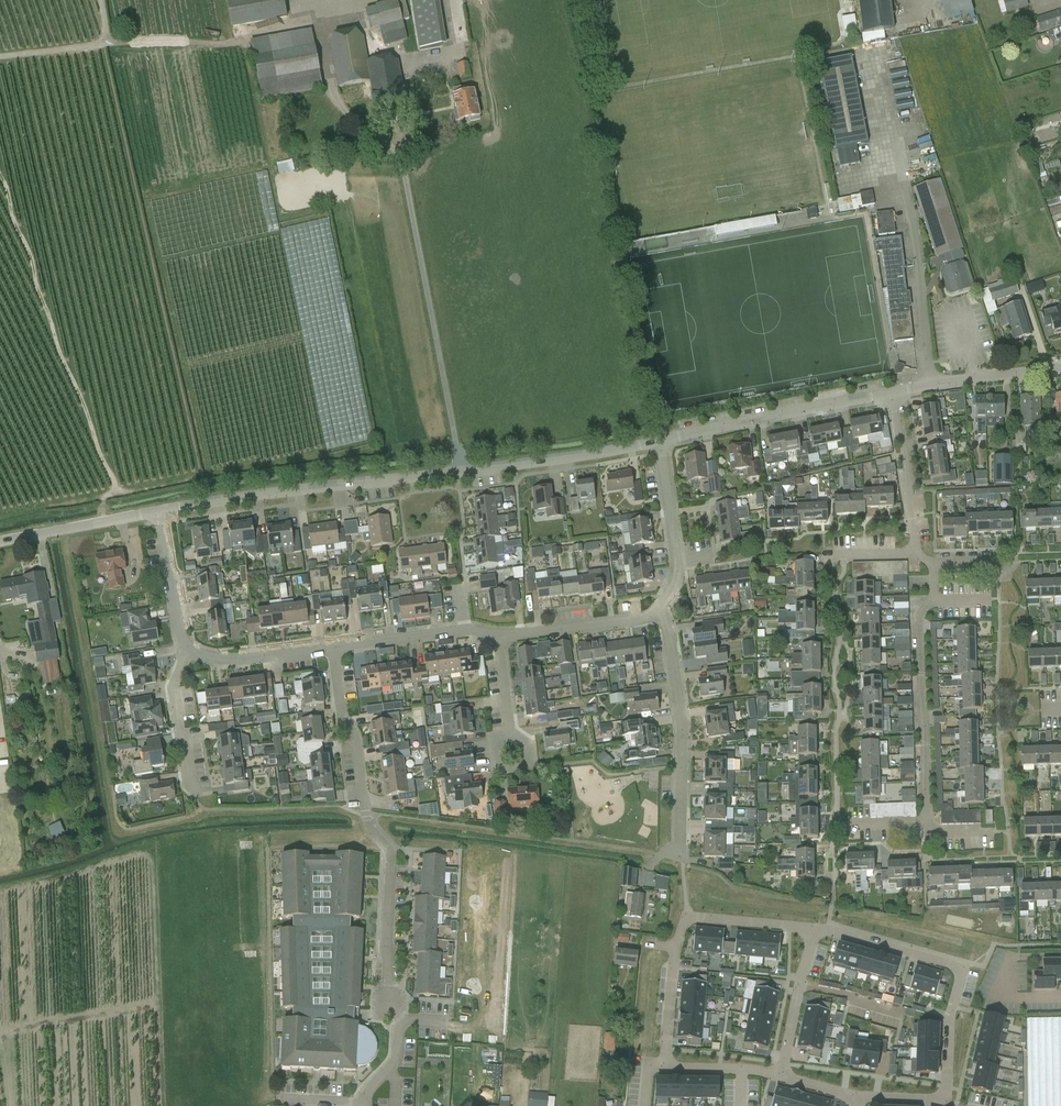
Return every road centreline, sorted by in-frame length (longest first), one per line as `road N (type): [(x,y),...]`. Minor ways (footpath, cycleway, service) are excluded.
road 1 (residential): [(160,512),(660,442)]
road 2 (residential): [(399,1020),(387,990),(391,855),(367,823),(333,648)]
road 3 (residential): [(815,928),(960,967),(948,1013),(943,1104)]
road 4 (residential): [(664,1066),(675,953),(689,917),(815,928)]
road 5 (residential): [(515,858),(504,1026),(399,1020)]
road 6 (residential): [(679,853),(681,722),(668,628),(655,611)]
road 7 (residential): [(660,442),(891,394)]
road 8 (residential): [(926,823),(918,621),(933,600)]
road 9 (residential): [(928,386),(902,180)]
road 10 (residential): [(655,611),(677,576),(660,442)]
road 11 (residential): [(333,648),(471,631),(499,636)]
road 12 (residential): [(917,555),(891,394)]
road 13 (residential): [(499,636),(655,611)]
road 14 (residential): [(779,1073),(815,928)]
road 15 (residential): [(190,790),(172,689),(194,651)]
road 16 (residential): [(194,651),(181,637),(160,512)]
road 17 (residential): [(194,651),(252,659),(333,648)]
road 18 (residential): [(928,386),(1060,369)]

